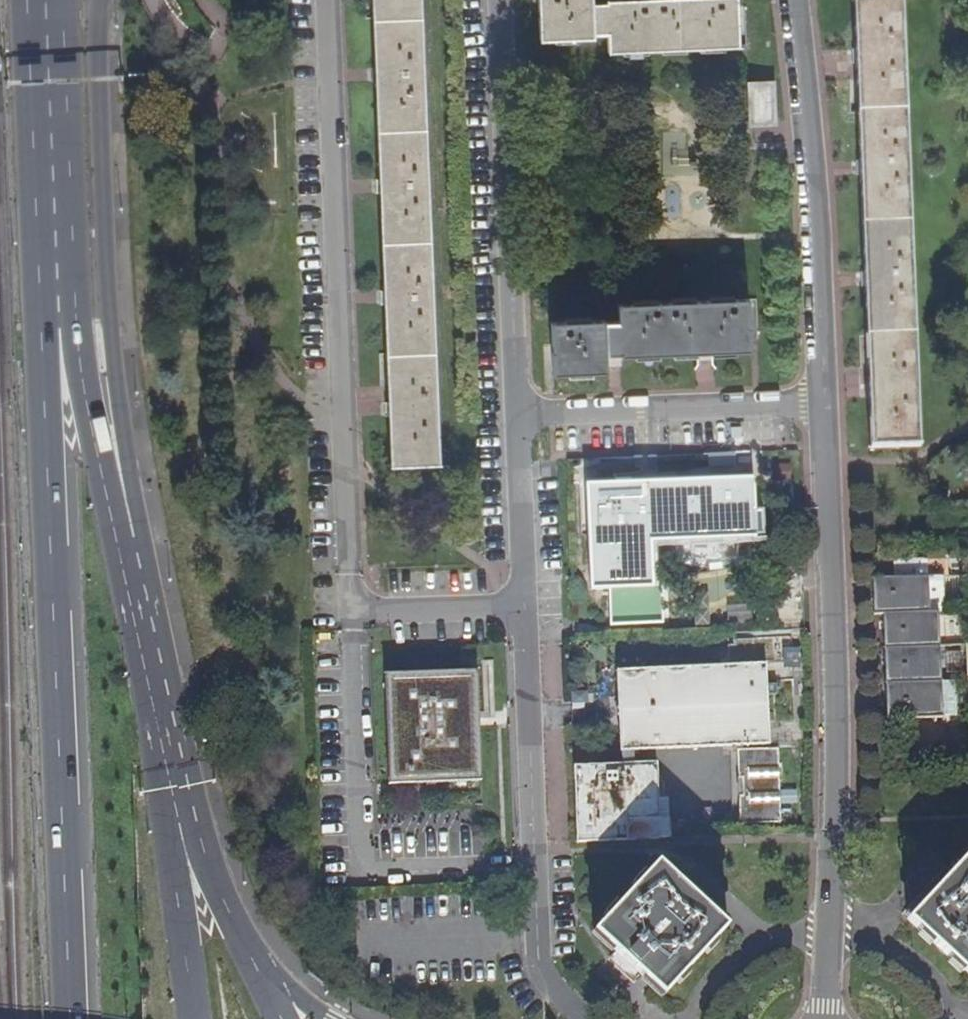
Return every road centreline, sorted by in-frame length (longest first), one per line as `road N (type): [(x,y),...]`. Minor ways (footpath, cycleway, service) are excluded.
road 1 (residential): [(167,741),(107,355),(93,0)]
road 2 (trunk): [(69,1018),(44,401),(54,316)]
road 3 (residential): [(825,401),(835,836),(825,1018)]
road 4 (residential): [(516,414),(537,936)]
road 5 (trunk): [(167,741),(88,402),(54,316)]
road 6 (residential): [(501,0),(516,414)]
road 7 (residential): [(795,0),(825,401)]
road 8 (trunk): [(54,316),(32,0)]
road 9 (residential): [(825,401),(516,414)]
road 10 (trunk): [(188,1018),(167,741)]
road 11 (trunk): [(254,960),(228,914),(167,741)]

